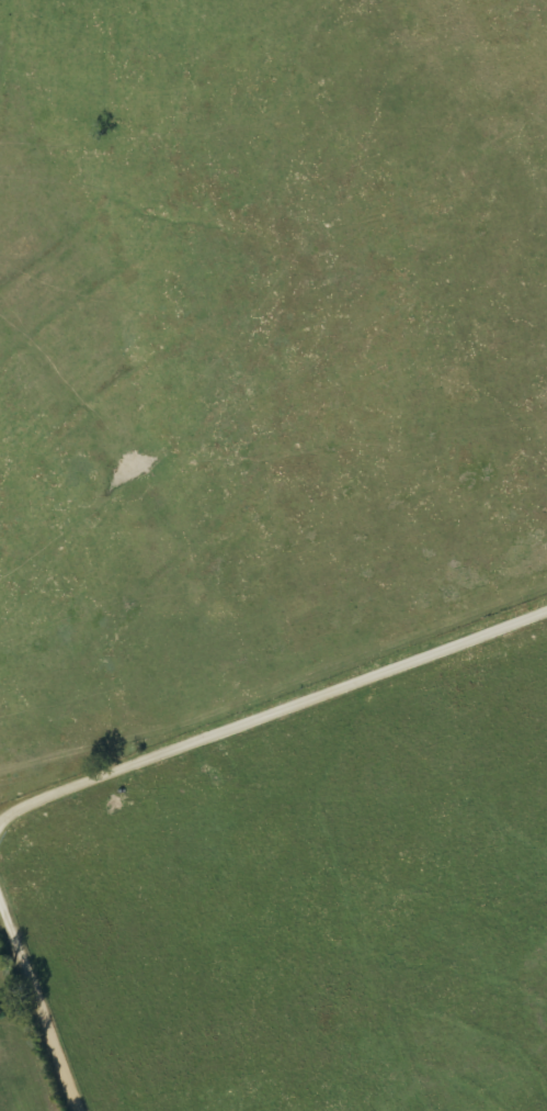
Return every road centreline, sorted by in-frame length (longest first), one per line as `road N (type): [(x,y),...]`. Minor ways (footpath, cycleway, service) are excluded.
road 1 (residential): [(0,820),(546,608)]
road 2 (residential): [(76,1110),(0,897)]

